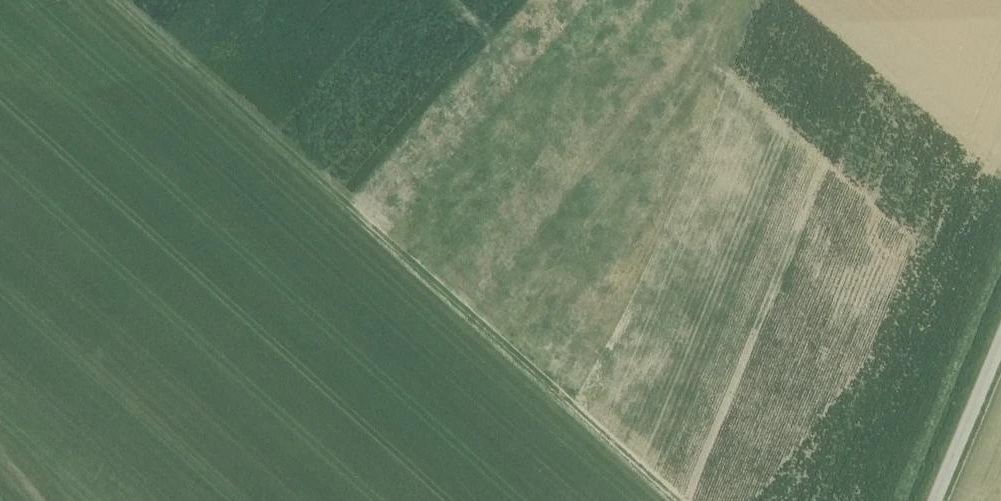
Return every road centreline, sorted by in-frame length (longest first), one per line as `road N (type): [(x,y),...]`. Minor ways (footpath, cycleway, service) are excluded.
road 1 (track): [(930,500),(1000,332)]

